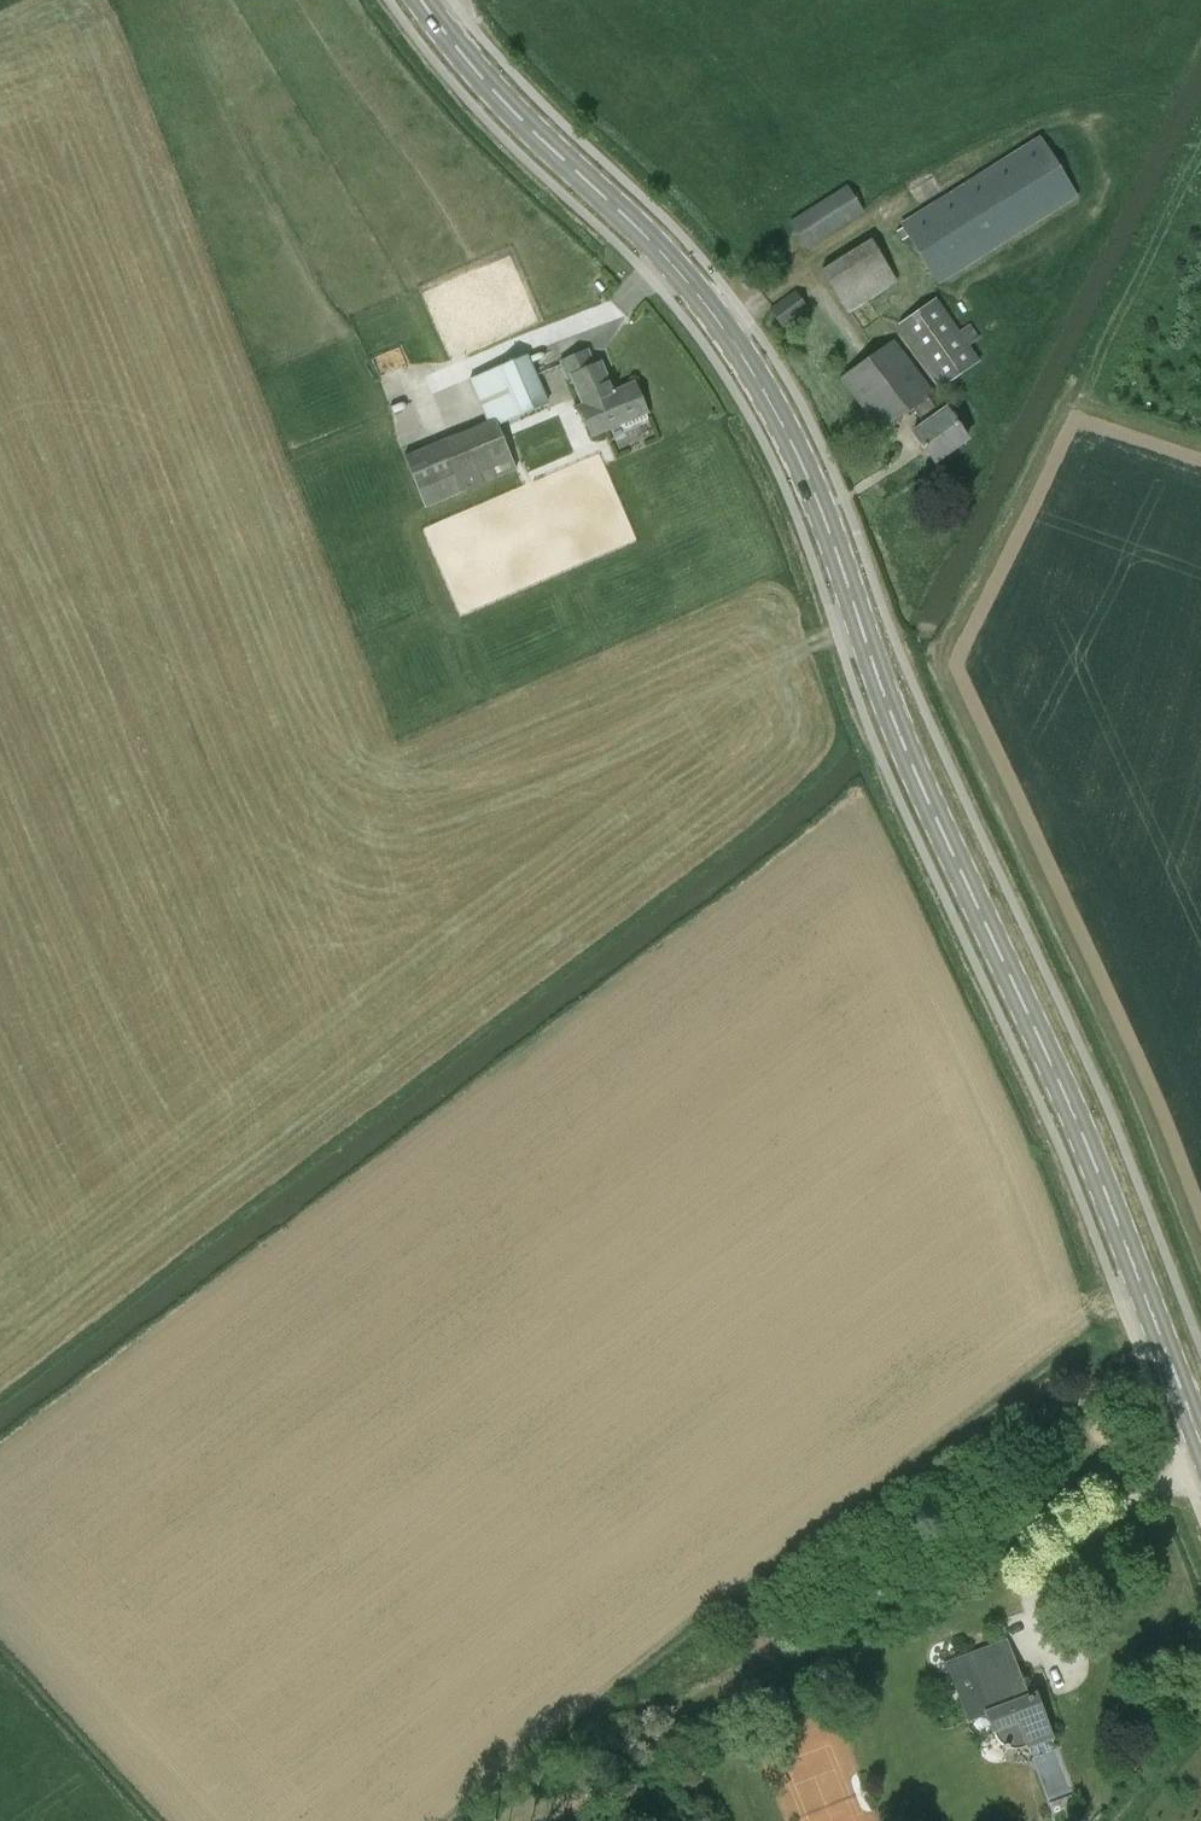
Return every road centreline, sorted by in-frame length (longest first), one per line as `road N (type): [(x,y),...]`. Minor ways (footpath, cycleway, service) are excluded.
road 1 (tertiary): [(1200,1442),(1060,1085),(893,721),(780,420),(706,305),(468,62),(420,0)]

